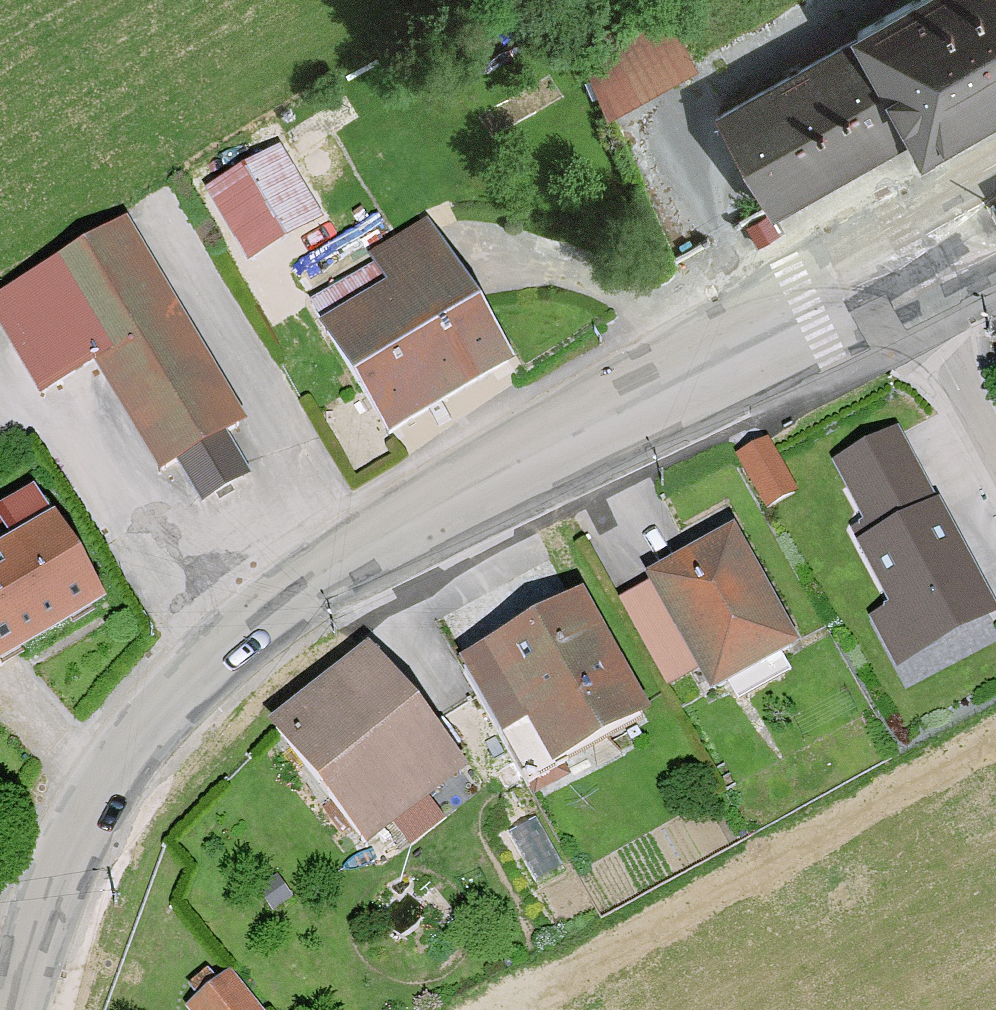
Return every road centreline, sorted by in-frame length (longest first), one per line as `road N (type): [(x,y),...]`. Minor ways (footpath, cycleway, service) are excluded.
road 1 (primary): [(683,366),(319,577),(196,680),(116,775),(31,960),(19,1009)]
road 2 (primary): [(995,161),(795,281),(683,366)]
road 3 (primary): [(683,366),(917,314)]
road 4 (residential): [(917,314),(995,459)]

